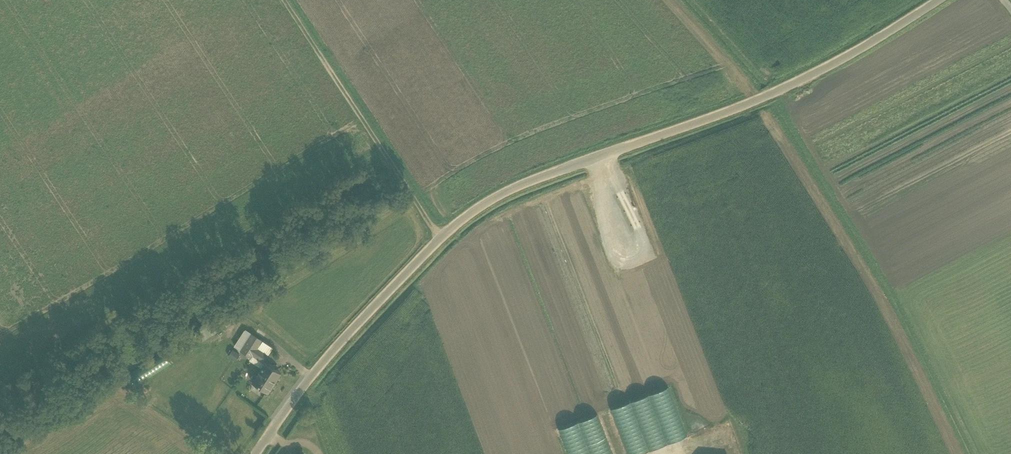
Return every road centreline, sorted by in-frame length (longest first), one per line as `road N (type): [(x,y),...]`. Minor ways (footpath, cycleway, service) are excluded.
road 1 (unclassified): [(255,453),(310,374),(472,212),(504,193),(763,98),(939,0)]
road 2 (track): [(440,238),(282,0)]

